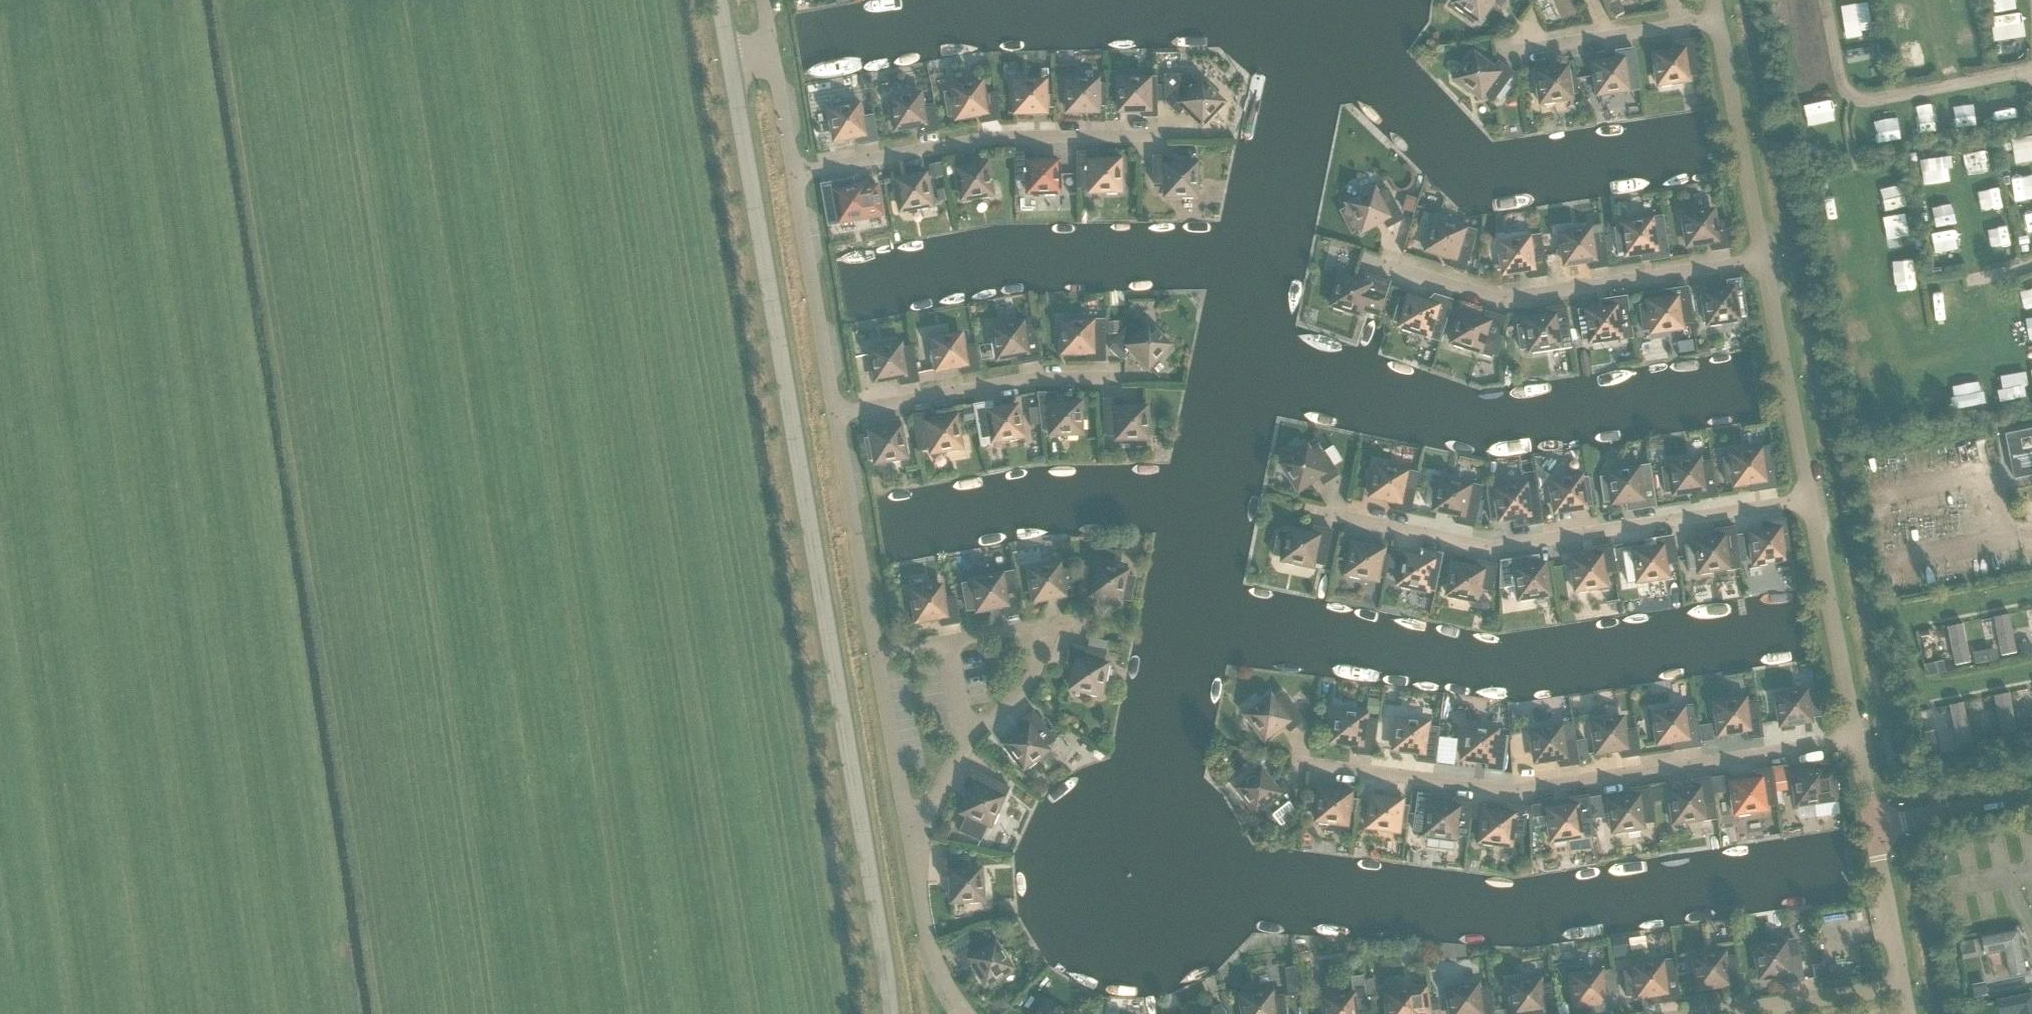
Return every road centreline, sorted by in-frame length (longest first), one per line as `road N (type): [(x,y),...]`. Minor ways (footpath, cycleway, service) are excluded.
road 1 (unclassified): [(891,1013),(729,62)]
road 2 (residential): [(1305,762),(1514,790),(1856,740)]
road 3 (residential): [(1332,514),(1489,548),(1811,499)]
road 4 (residential): [(908,838),(951,759),(1034,681),(1059,629),(874,661)]
road 5 (residential): [(1390,260),(1514,296),(1765,258)]
road 6 (residential): [(796,179),(925,150),(1068,133),(1163,136)]
road 7 (residential): [(834,415),(1014,383),(1118,375)]
road 8 (unclassified): [(1902,986),(1856,740)]
road 9 (residential): [(874,661),(834,415)]
road 10 (unclassified): [(1811,499),(1765,258)]
road 11 (unclassified): [(1856,740),(1811,499)]
road 12 (unclassified): [(1765,258),(1718,19)]
road 13 (residential): [(834,415),(796,179)]
road 14 (residential): [(1718,19),(1532,49)]
road 15 (residential): [(965,1013),(937,968),(908,838)]
road 16 (residential): [(908,838),(874,661)]
road 17 (residential): [(1902,986),(1727,1013)]
road 18 (residential): [(796,179),(772,54)]

